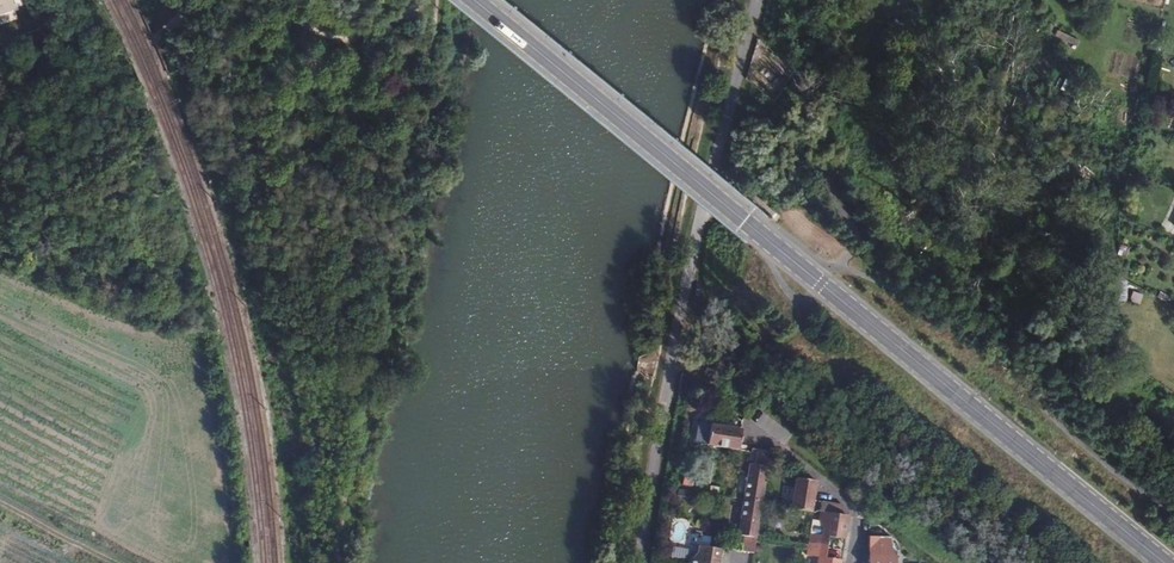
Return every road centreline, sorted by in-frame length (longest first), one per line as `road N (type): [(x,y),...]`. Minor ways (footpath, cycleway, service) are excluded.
road 1 (secondary): [(1166,562),(471,0)]
road 2 (residential): [(634,562),(653,419),(709,165),(756,0)]
road 3 (residential): [(852,562),(860,512),(750,425)]
road 4 (track): [(0,502),(117,562)]

